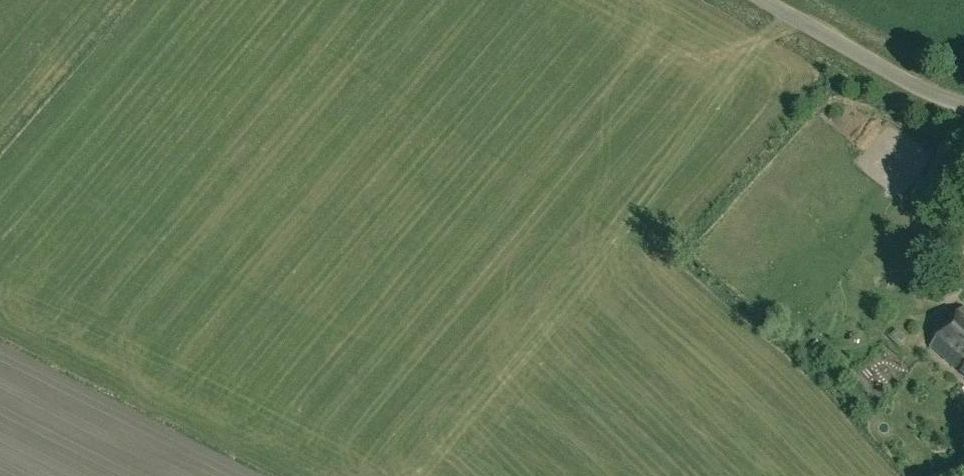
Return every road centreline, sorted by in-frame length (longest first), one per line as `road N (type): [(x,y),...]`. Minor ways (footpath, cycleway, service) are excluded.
road 1 (unclassified): [(759,0),(937,101),(963,106)]

